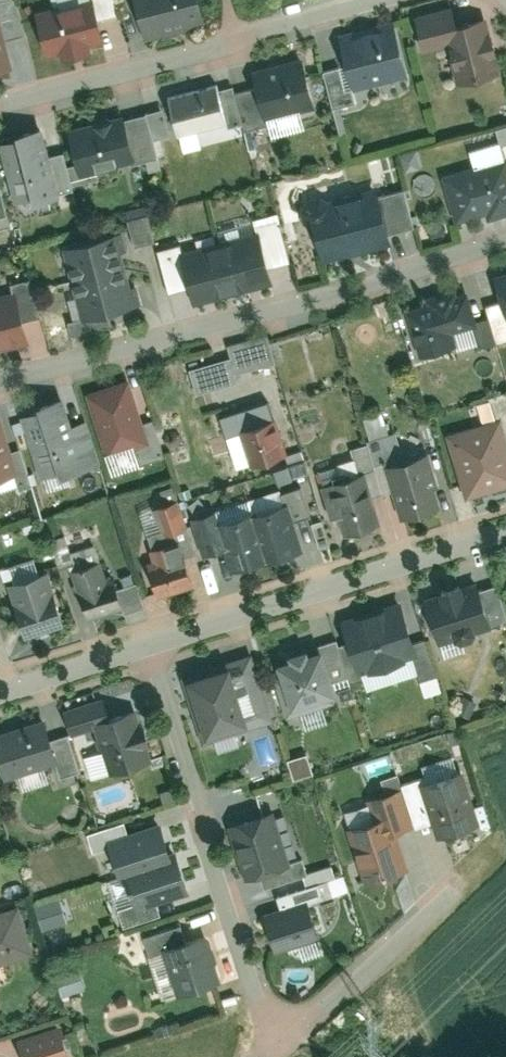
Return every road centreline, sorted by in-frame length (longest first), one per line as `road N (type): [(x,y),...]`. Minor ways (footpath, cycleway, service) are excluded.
road 1 (residential): [(148,640),(274,1055),(453,890)]
road 2 (residential): [(505,238),(0,377)]
road 3 (residential): [(369,0),(0,102)]
road 4 (residential): [(148,640),(505,527)]
road 5 (residential): [(0,687),(148,640)]

